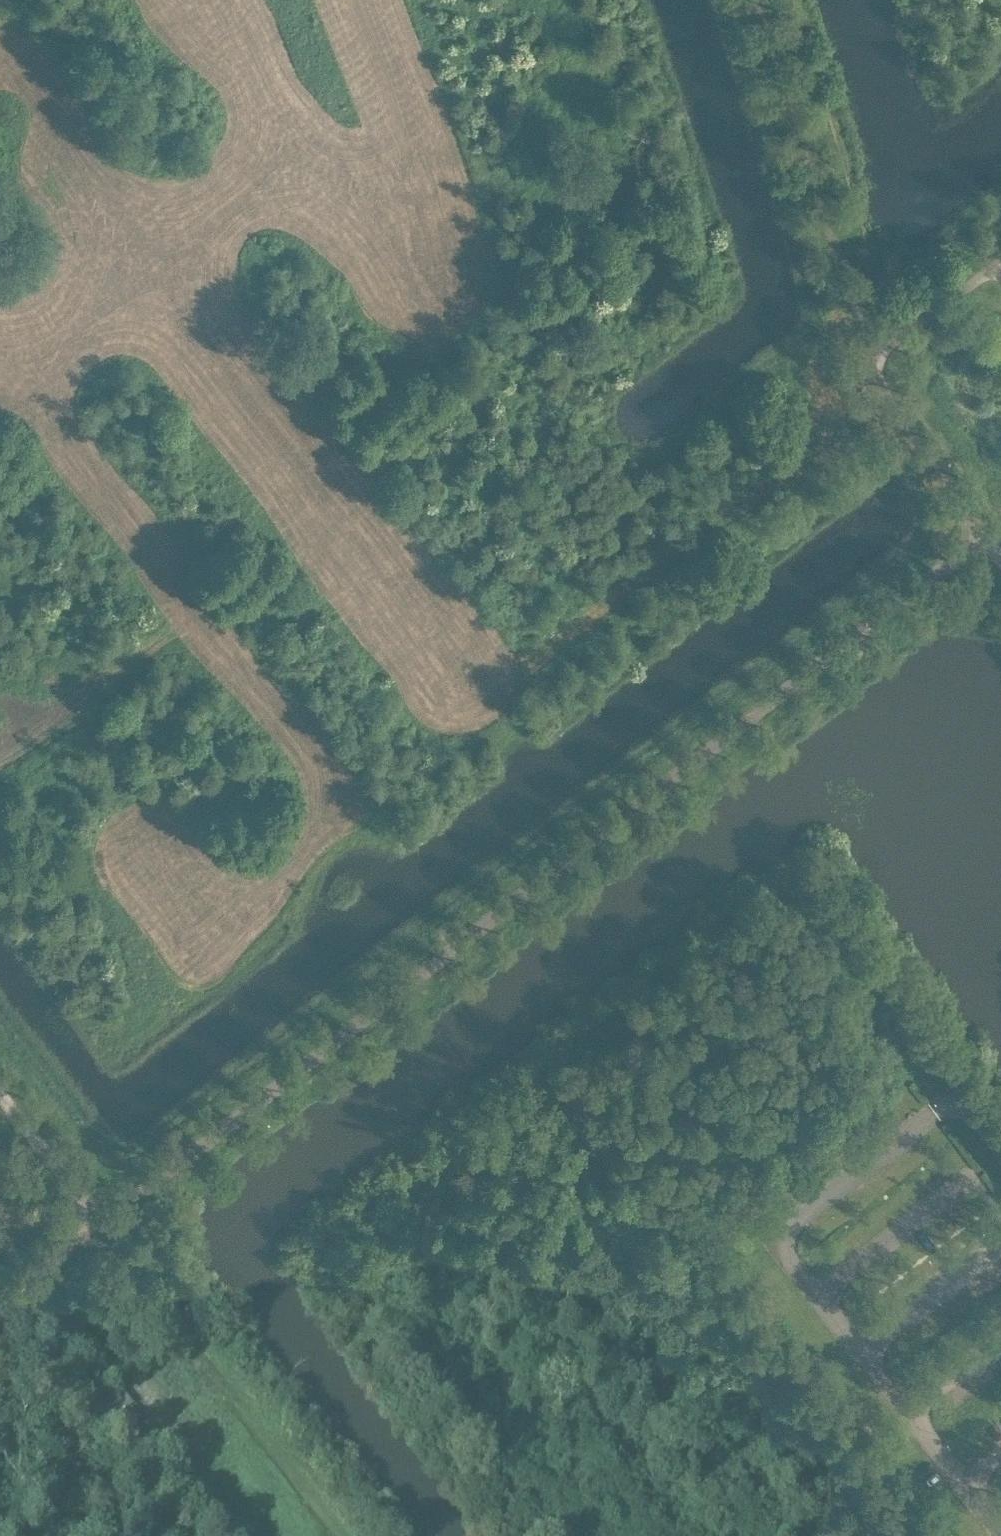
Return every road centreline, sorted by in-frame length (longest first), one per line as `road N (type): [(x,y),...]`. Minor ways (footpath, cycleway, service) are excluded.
road 1 (unclassified): [(982,535),(100,1224)]
road 2 (unclassified): [(100,1224),(0,1094)]
road 3 (unclassified): [(0,1300),(100,1224)]

